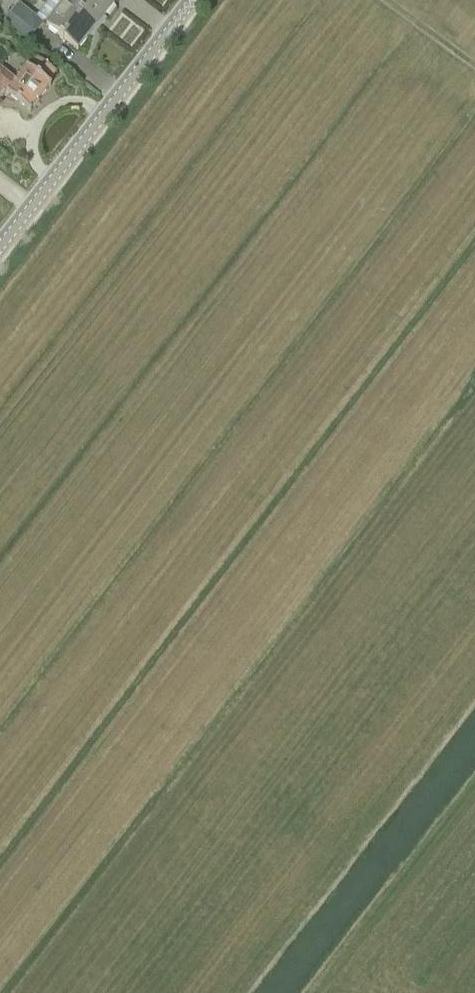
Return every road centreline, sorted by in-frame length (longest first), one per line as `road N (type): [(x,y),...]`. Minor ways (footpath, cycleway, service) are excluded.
road 1 (unclassified): [(0,248),(194,0)]

